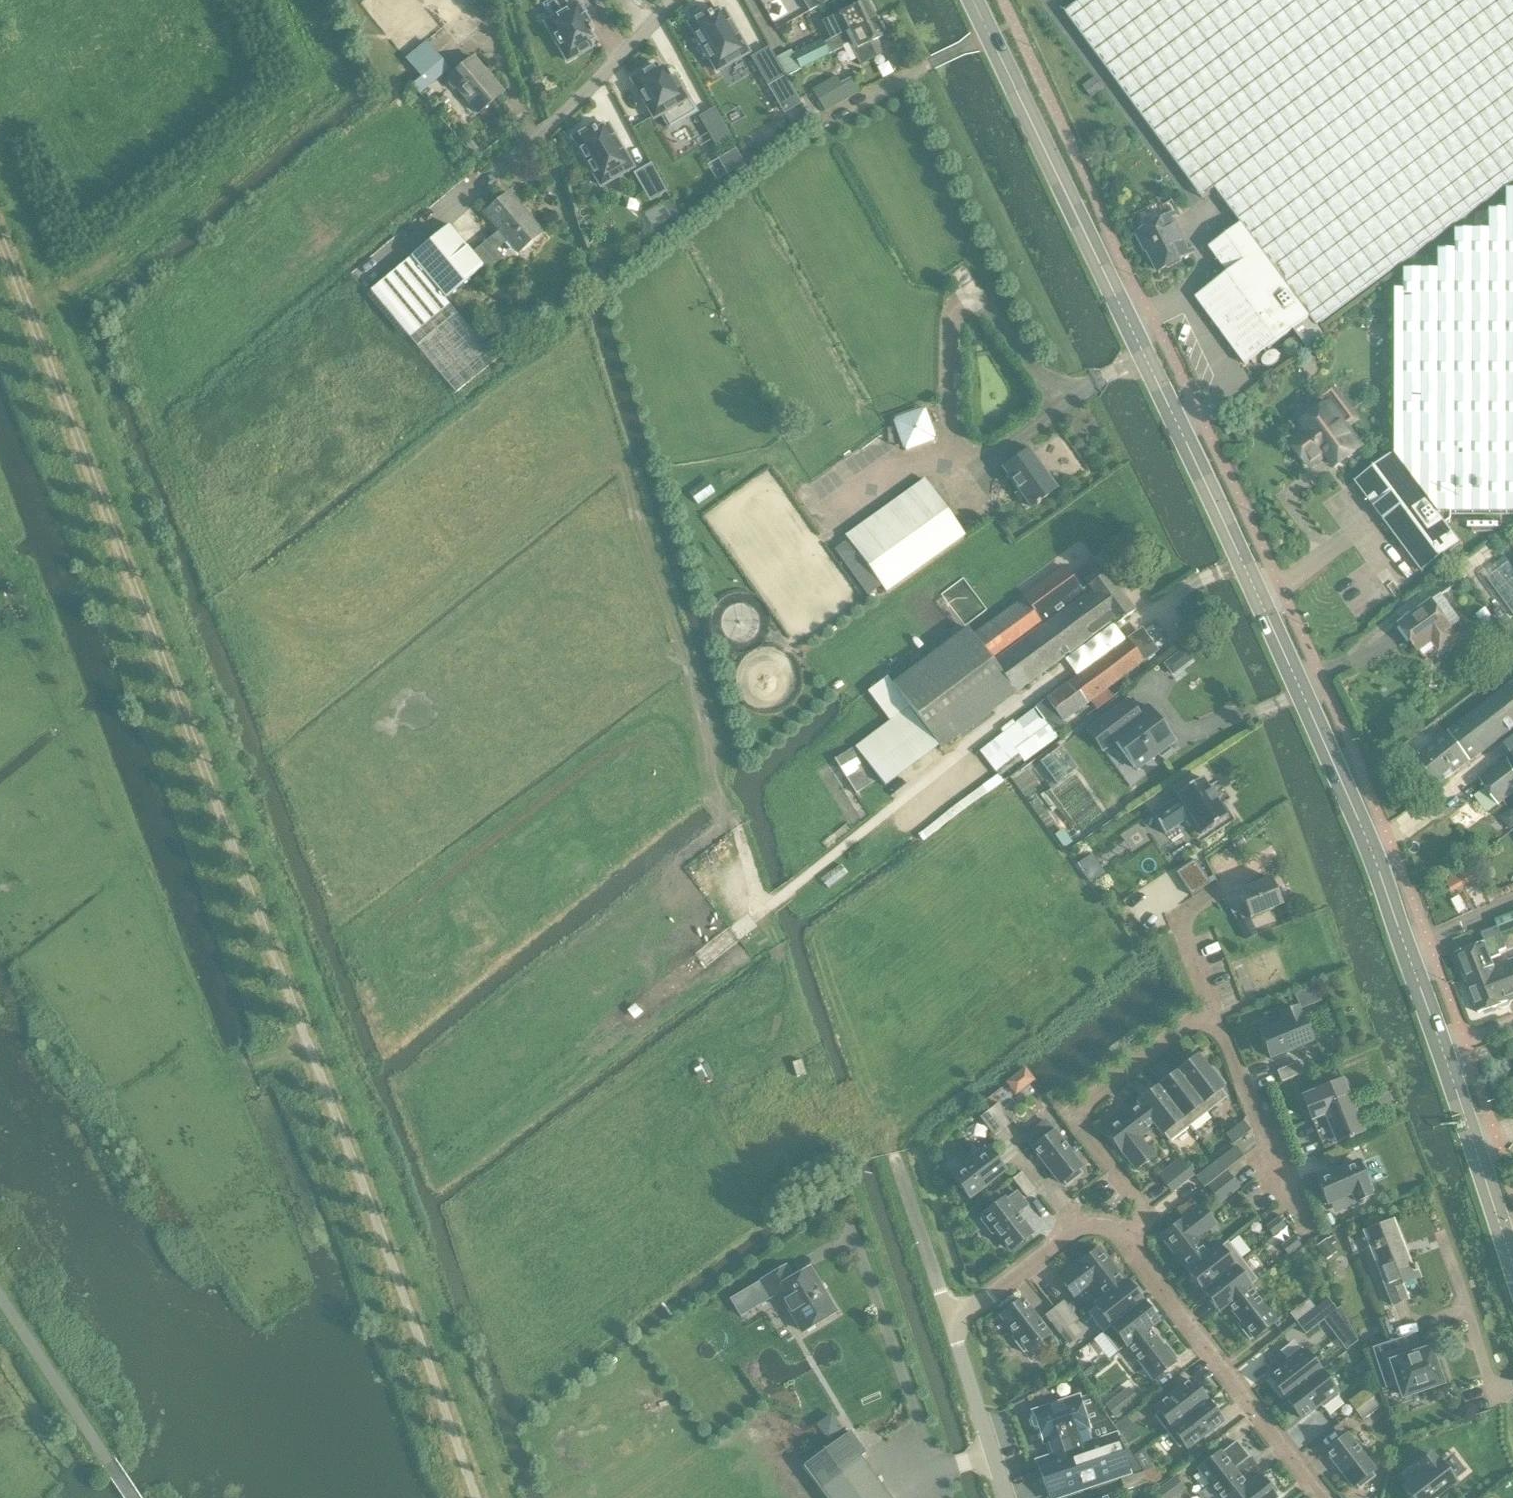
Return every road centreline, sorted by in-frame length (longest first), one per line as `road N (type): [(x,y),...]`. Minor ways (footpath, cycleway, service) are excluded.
road 1 (tertiary): [(972,0),(1362,827),(1512,1267)]
road 2 (track): [(478,1497),(0,235)]
road 3 (unclassified): [(951,1322),(885,1124),(893,1107),(1016,1017),(1013,983),(917,877)]
road 4 (residential): [(1121,1241),(1148,1219),(1081,1119),(1086,1104),(1214,1010)]
road 5 (residential): [(1320,1497),(1121,1241)]
road 6 (residential): [(676,0),(486,183)]
road 7 (residential): [(1214,1010),(1296,1216)]
road 8 (residential): [(1121,1241),(1103,1226),(1079,1230),(951,1322)]
road 9 (unclassified): [(1005,1497),(951,1322)]
road 10 (residential): [(1215,891),(1179,919),(1214,1010)]

